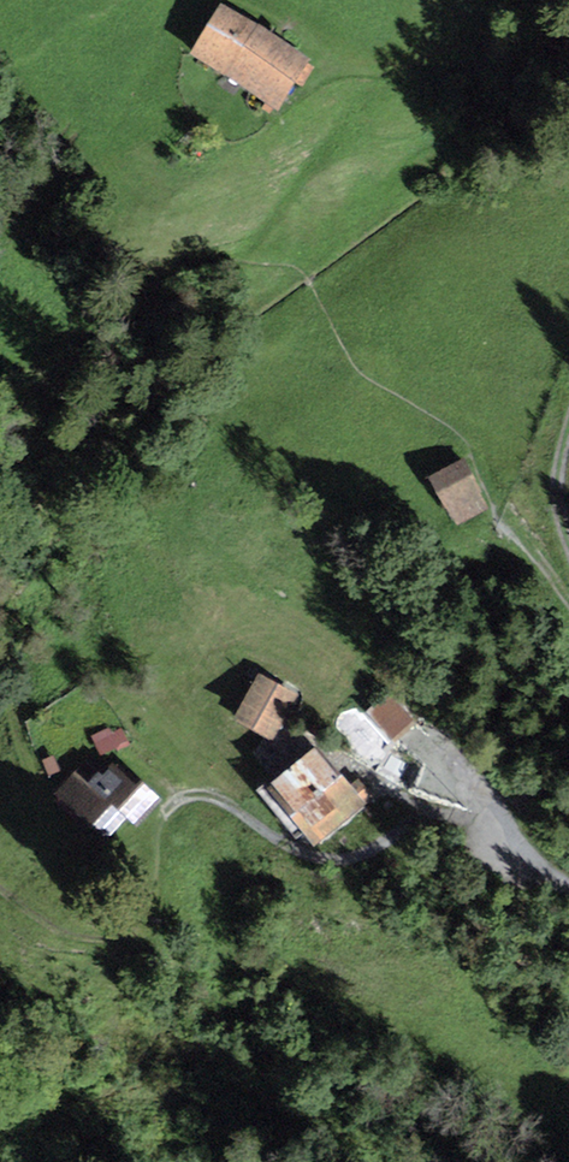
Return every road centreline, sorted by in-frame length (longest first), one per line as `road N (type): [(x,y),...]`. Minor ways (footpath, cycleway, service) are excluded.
road 1 (track): [(431,808),(396,837),(334,860),(261,833),(212,795),(188,796),(162,818)]
road 2 (track): [(568,602),(506,519),(474,453)]
road 3 (track): [(568,882),(431,808)]

